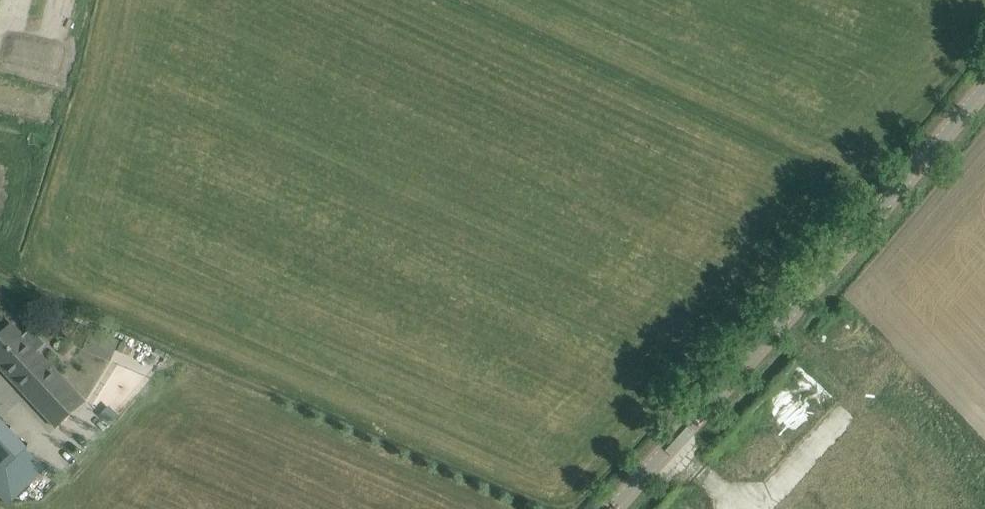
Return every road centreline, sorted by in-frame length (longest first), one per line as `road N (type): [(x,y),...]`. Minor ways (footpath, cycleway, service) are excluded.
road 1 (tertiary): [(627,508),(984,93)]

